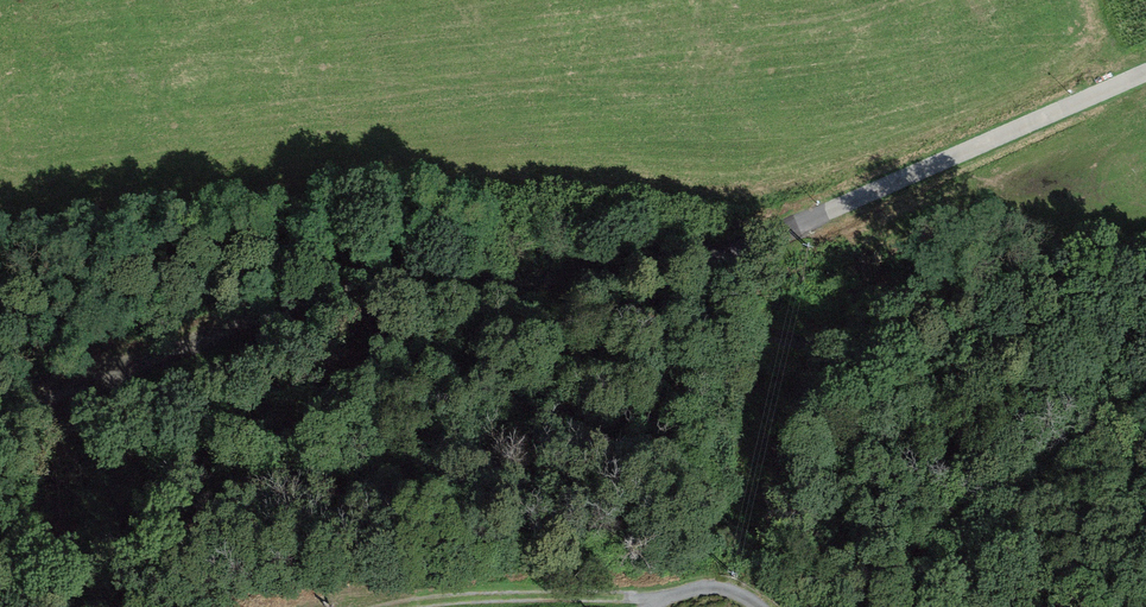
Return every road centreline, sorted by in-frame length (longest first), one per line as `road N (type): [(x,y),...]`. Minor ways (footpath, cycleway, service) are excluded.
road 1 (unclassified): [(0,422),(294,314),(374,295),(732,247),(1145,73)]
road 2 (track): [(63,395),(143,390),(445,337),(694,326),(839,348),(1145,437)]
road 3 (track): [(665,599),(485,597),(396,606)]

